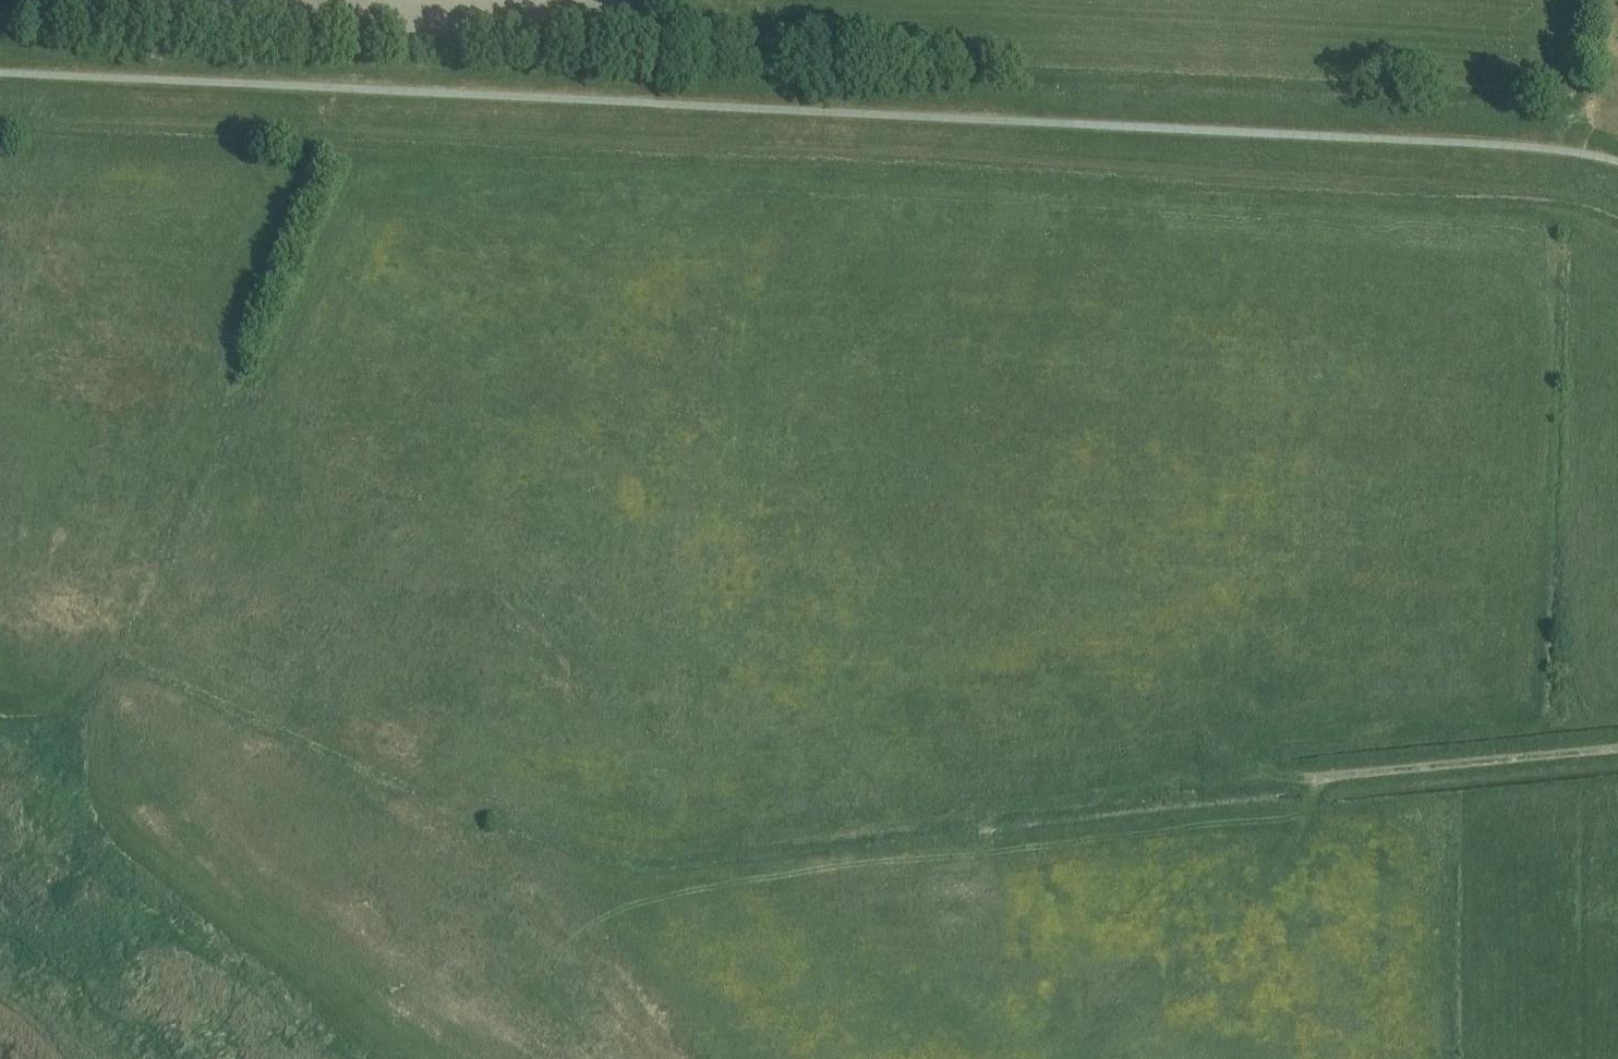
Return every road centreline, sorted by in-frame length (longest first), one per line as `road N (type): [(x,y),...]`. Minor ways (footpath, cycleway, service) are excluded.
road 1 (unclassified): [(1617,747),(1301,775)]

